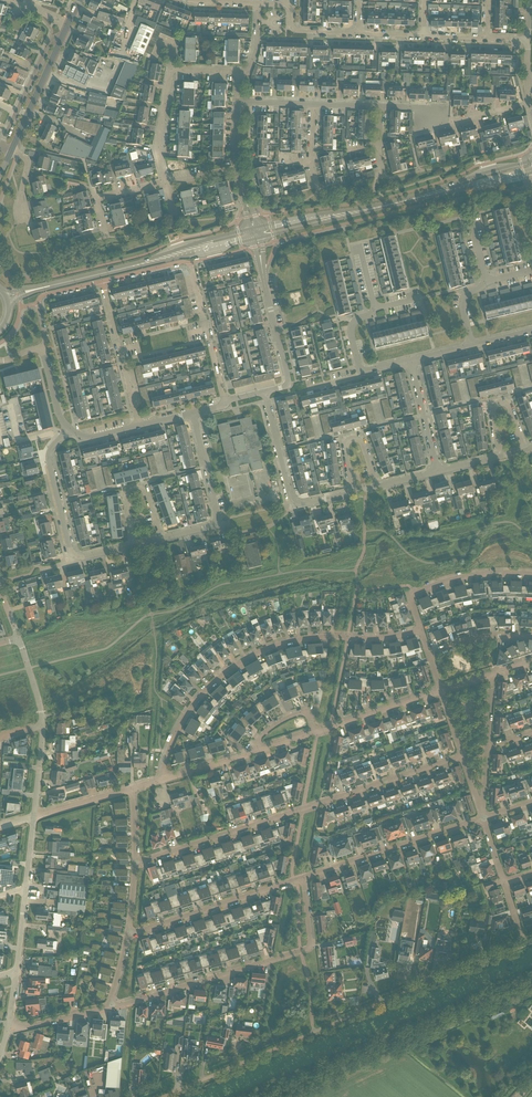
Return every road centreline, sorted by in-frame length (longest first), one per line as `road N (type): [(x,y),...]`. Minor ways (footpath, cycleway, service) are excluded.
road 1 (residential): [(136,864),(463,756)]
road 2 (residential): [(164,779),(193,705),(242,662),(311,638),(421,630)]
road 3 (residential): [(113,1008),(306,950),(304,877)]
road 4 (residential): [(315,1032),(531,942)]
road 5 (residential): [(304,877),(484,820)]
road 6 (residential): [(129,934),(304,877)]
road 7 (unclassified): [(163,537),(217,521),(192,414)]
road 8 (residential): [(165,1096),(309,1034)]
road 9 (residential): [(421,630),(416,593),(474,575),(531,574)]
road 10 (unclassified): [(138,426),(102,282)]
road 11 (secondary): [(36,289),(179,253)]
road 12 (unclassified): [(226,399),(191,263)]
road 13 (unclassified): [(76,555),(48,459),(68,429)]
road 14 (residential): [(471,345),(463,301),(486,282),(472,223)]
road 15 (residential): [(314,732),(441,692)]
road 16 (unclassified): [(62,35),(50,40),(1,146)]
road 17 (residential): [(502,111),(448,123),(415,109),(378,107)]
road 18 (unclassified): [(288,384),(261,261)]
road 19 (tertiary): [(12,150),(62,35)]
road 20 (unclassified): [(132,545),(127,494),(135,488),(146,490),(163,537)]

